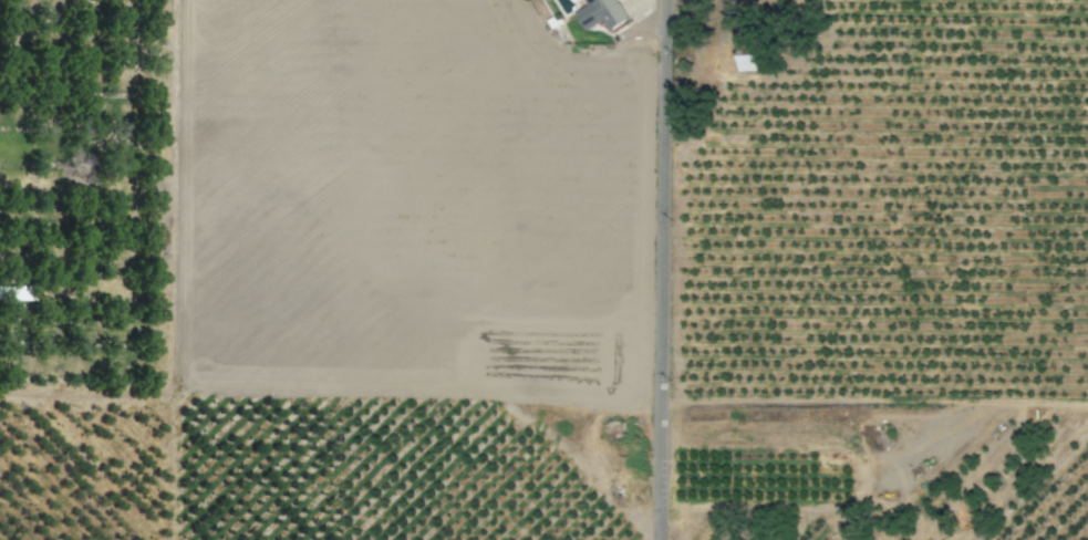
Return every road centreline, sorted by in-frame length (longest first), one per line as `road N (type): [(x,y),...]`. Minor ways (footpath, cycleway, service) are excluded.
road 1 (residential): [(659,539),(662,0)]

